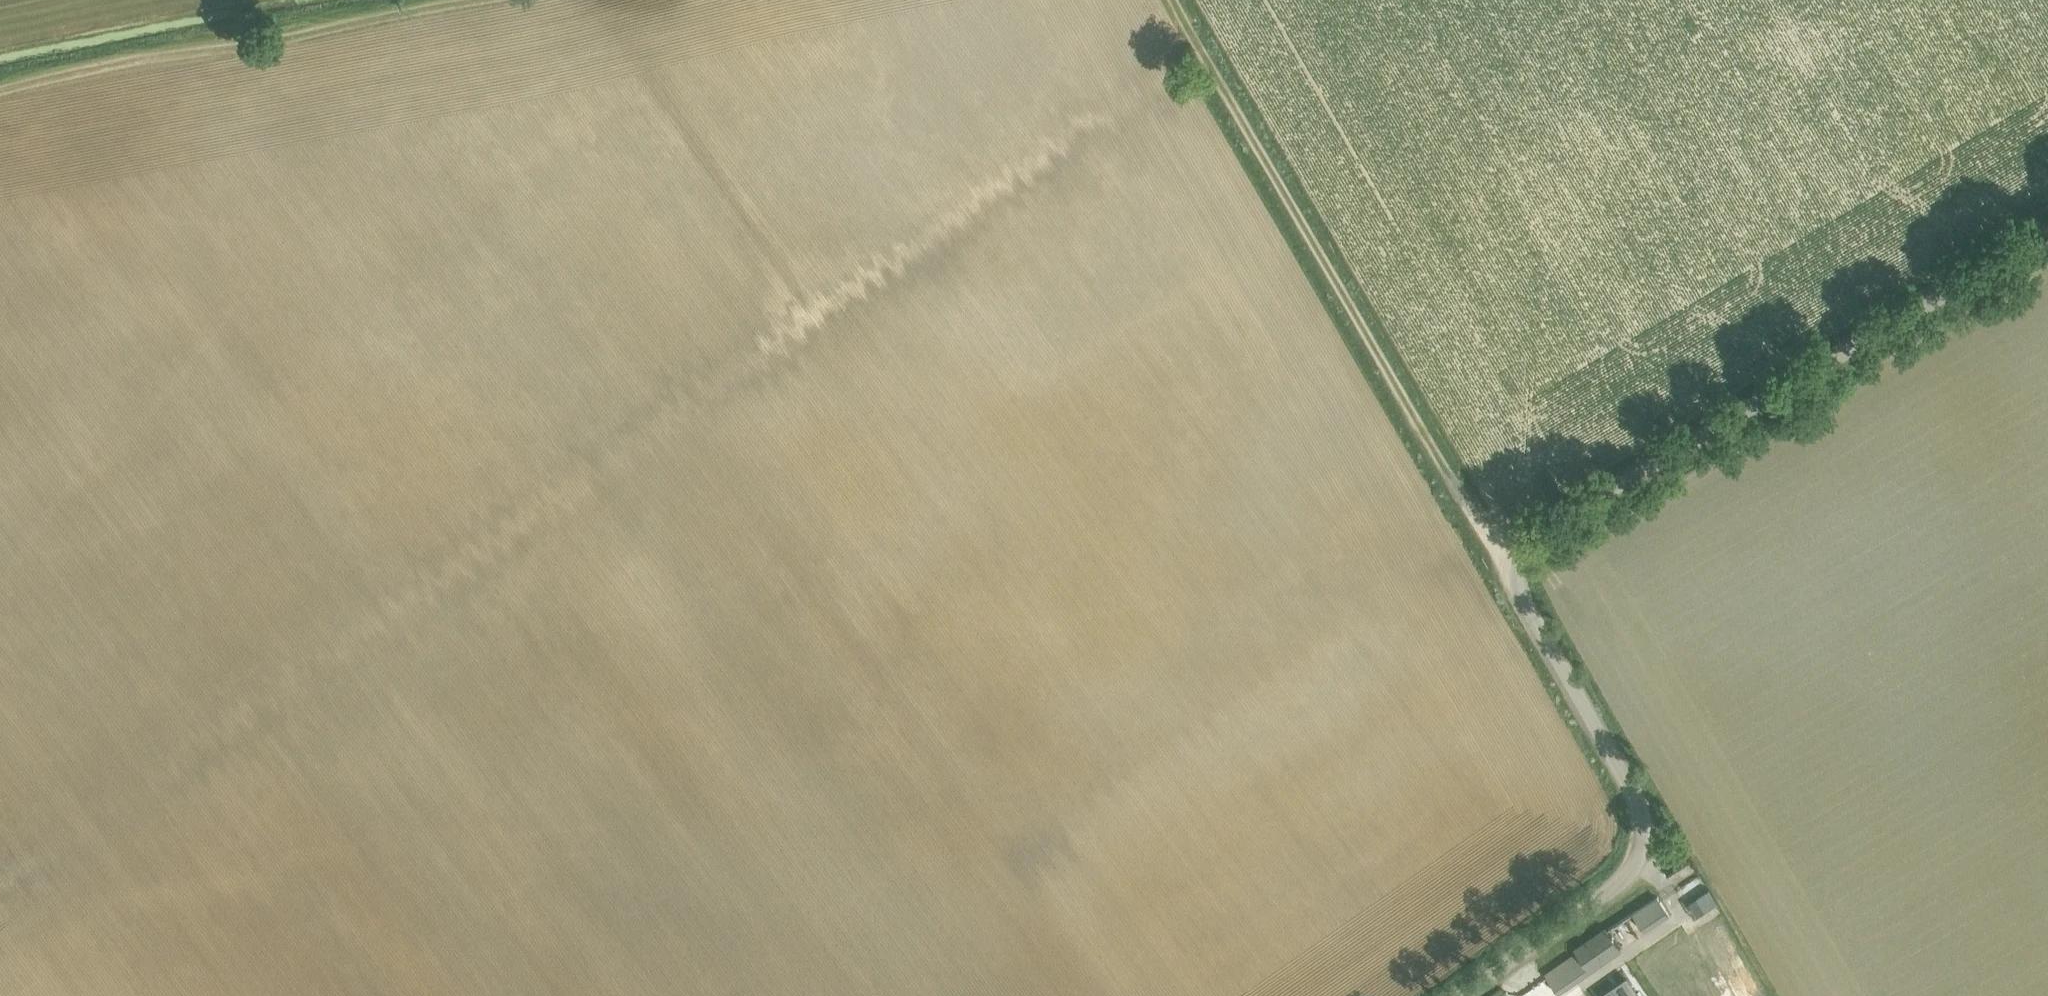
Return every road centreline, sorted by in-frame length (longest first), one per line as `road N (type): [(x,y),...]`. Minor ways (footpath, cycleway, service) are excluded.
road 1 (track): [(0,892),(304,668),(1199,44)]
road 2 (unclassified): [(1463,995),(1606,897),(1642,843),(1632,780),(1504,549),(2047,233)]
road 3 (track): [(1173,0),(1504,549)]
road 4 (track): [(0,88),(466,0)]

